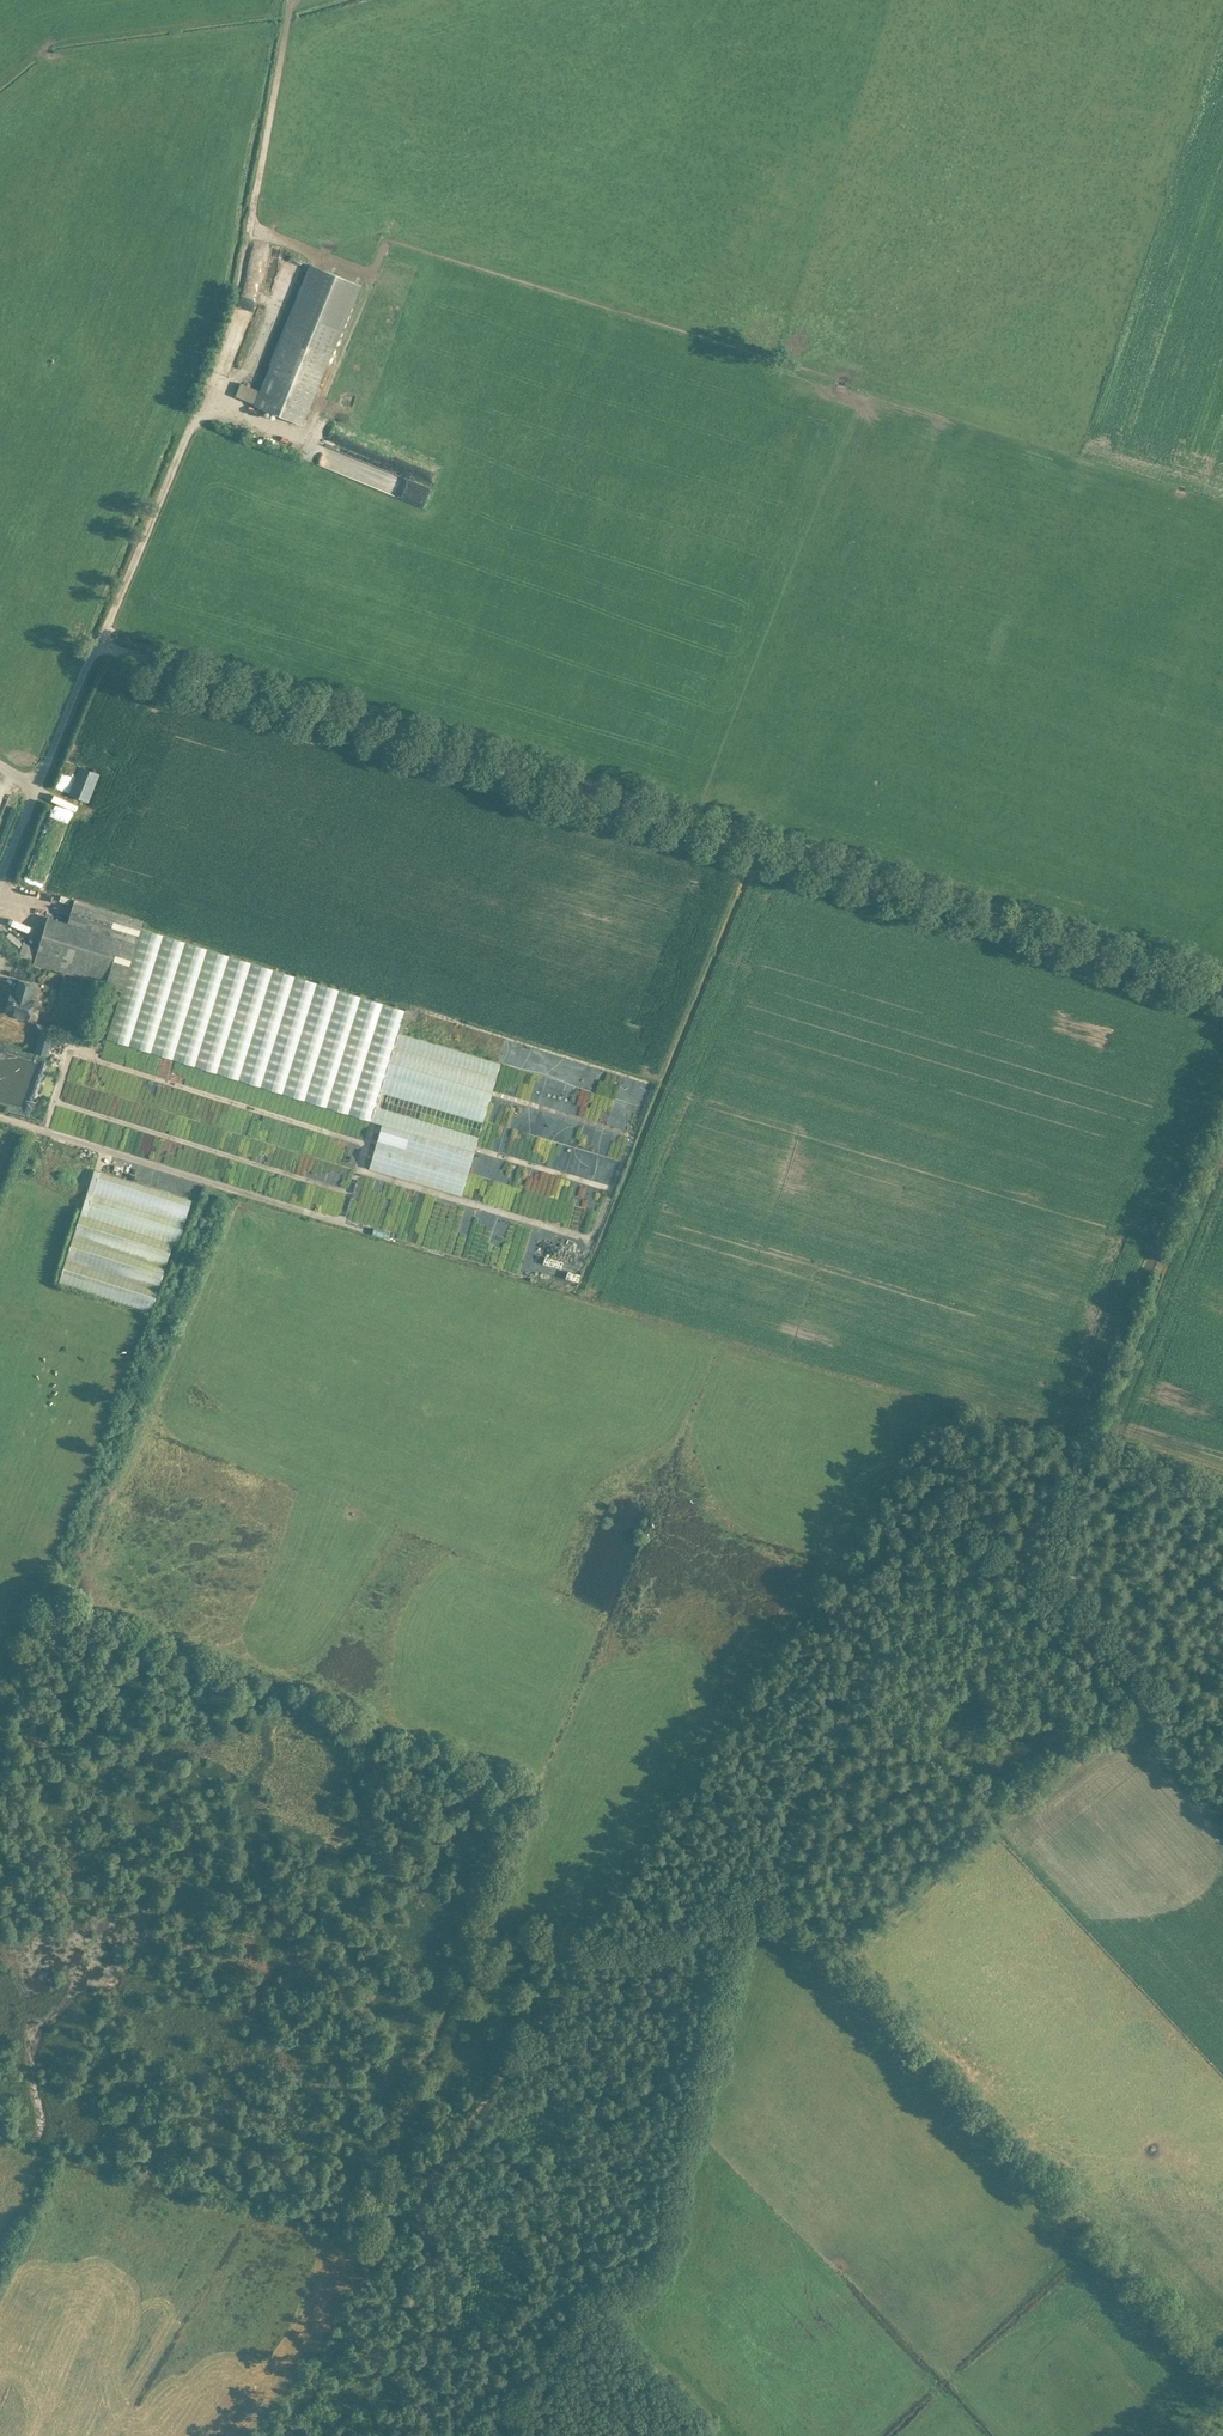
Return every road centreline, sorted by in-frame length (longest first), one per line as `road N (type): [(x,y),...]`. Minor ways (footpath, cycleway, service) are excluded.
road 1 (unclassified): [(1222,990),(103,647),(47,789),(0,762)]
road 2 (track): [(1150,1698),(1061,1592),(1083,1443),(1222,1081)]

